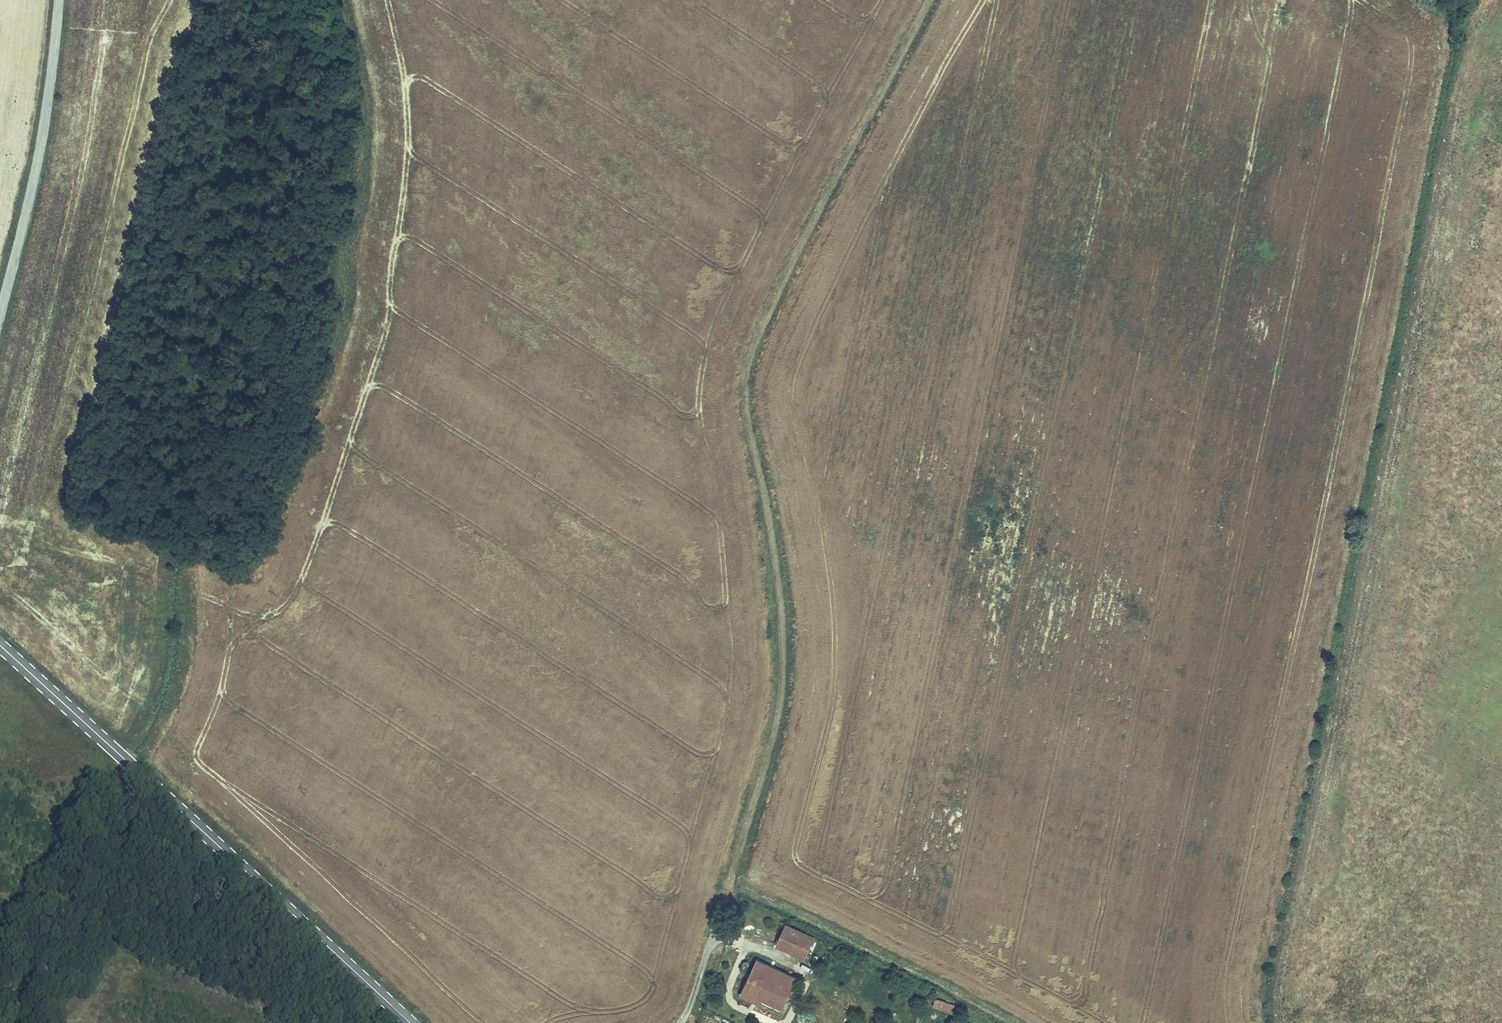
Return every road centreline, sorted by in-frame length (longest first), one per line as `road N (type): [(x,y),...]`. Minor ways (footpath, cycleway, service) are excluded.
road 1 (track): [(715,939),(780,684),(770,550),(743,407),(746,376),(926,0)]
road 2 (secondary): [(0,647),(410,1022)]
road 3 (unclassified): [(0,312),(39,146),(58,0)]

